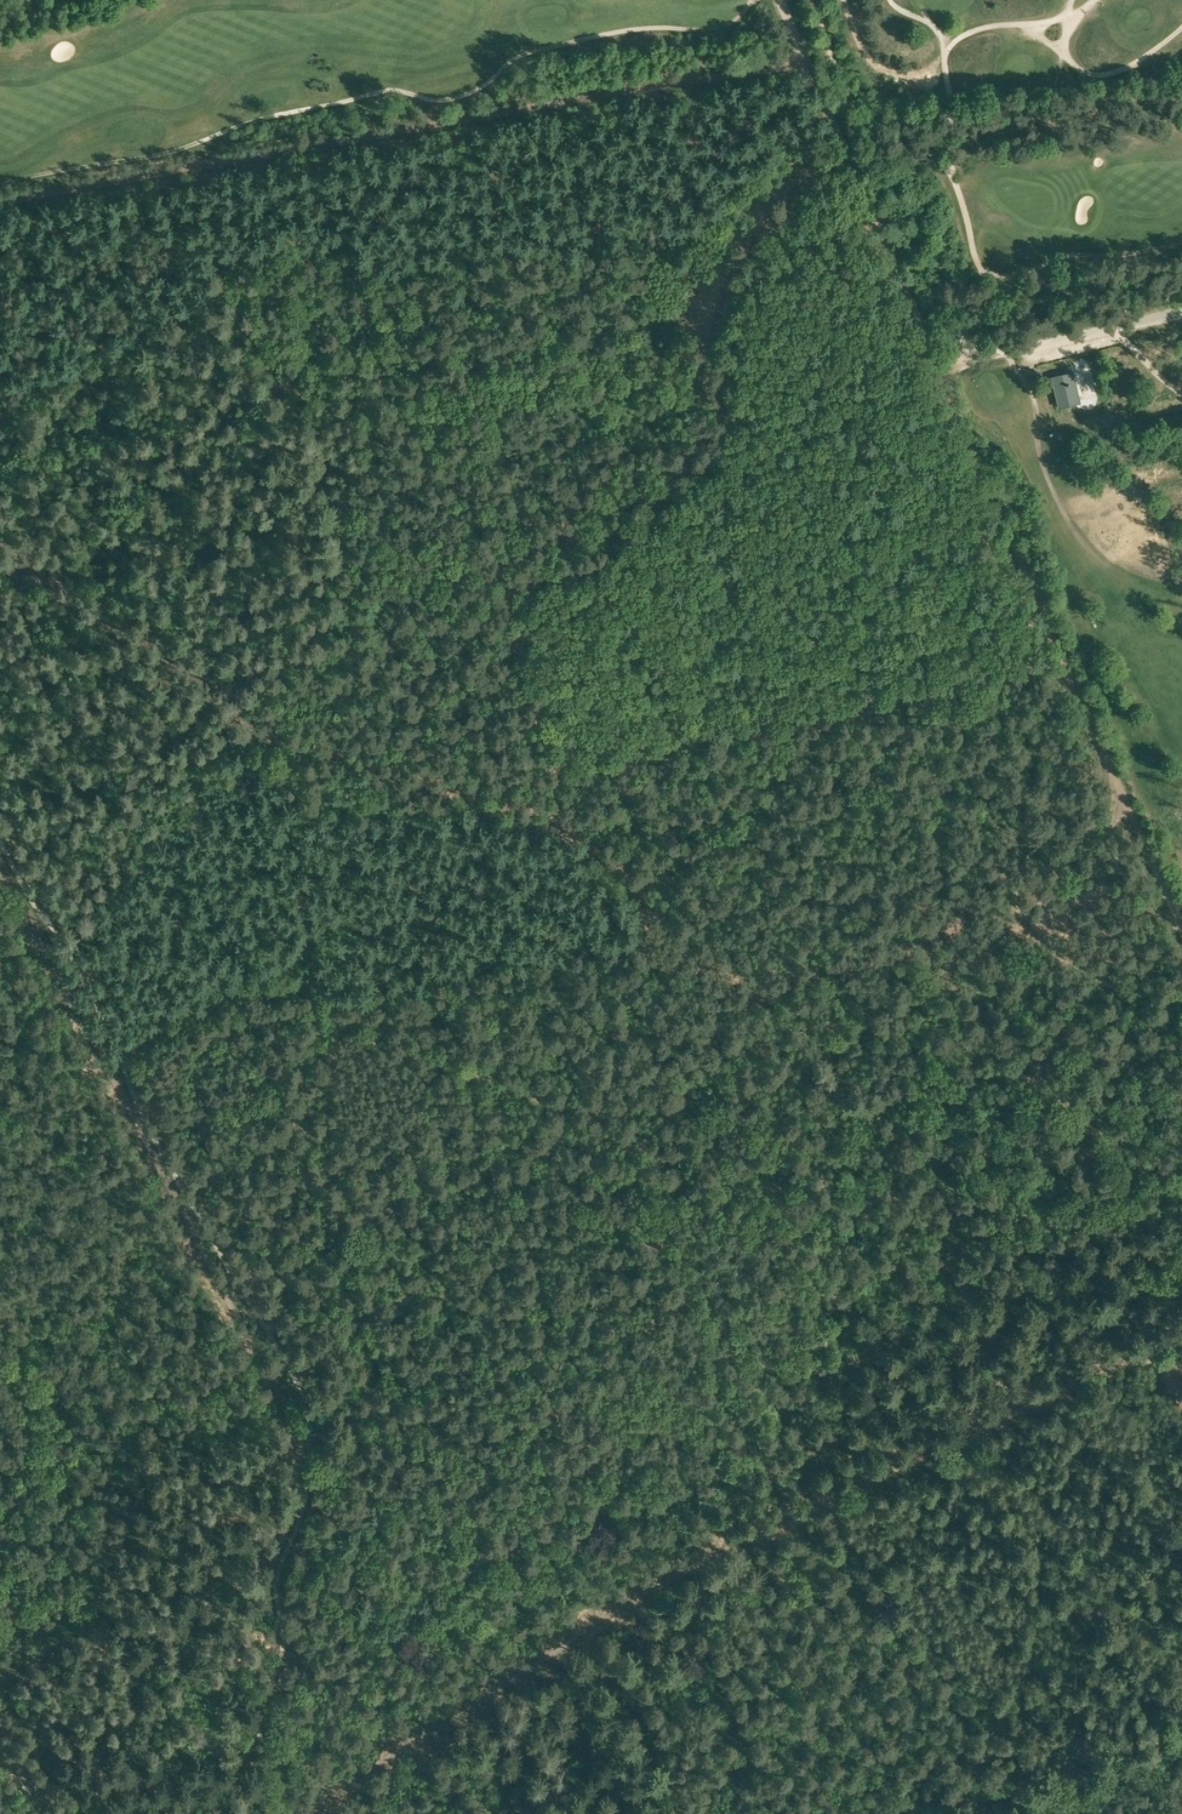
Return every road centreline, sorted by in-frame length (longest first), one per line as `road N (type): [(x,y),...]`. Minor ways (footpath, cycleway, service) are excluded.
road 1 (track): [(1131,810),(1109,825),(1098,887),(1079,901),(1033,900),(935,953),(779,989),(737,1014),(640,1152),(639,1178),(671,1251),(667,1271),(634,1293),(613,1280),(588,1280),(529,1338),(418,1379),(384,1370),(329,1233),(332,1014),(302,908),(271,743),(224,697),(0,551)]
road 2 (track): [(0,863),(292,1420),(296,1493),(269,1582),(273,1646),(254,1754),(256,1813)]
road 3 (track): [(1181,924),(781,0)]
road 4 (track): [(380,1761),(794,1512),(1181,1324)]
road 5 (track): [(840,139),(722,285),(702,371),(710,420),(702,441),(633,515),(508,557),(508,619),(563,775),(557,802),(565,833)]
road 6 (track): [(1067,661),(600,756),(512,808),(412,773),(271,743)]
road 7 (track): [(0,206),(807,61)]
road 8 (track): [(673,1099),(658,1107),(569,1107),(389,1046),(306,992),(275,988),(230,992),(120,1059)]
road 9 (track): [(764,997),(667,961),(651,940),(636,886),(609,856),(512,808)]
road 10 (track): [(905,958),(1006,860),(1092,717)]
road 11 (track): [(1181,1004),(1141,1005),(1065,955),(1011,956),(971,920),(967,902)]
road 12 (unclassified): [(939,369),(1181,312)]
road 13 (track): [(380,1761),(350,1749),(318,1717),(306,1668),(277,1640)]

